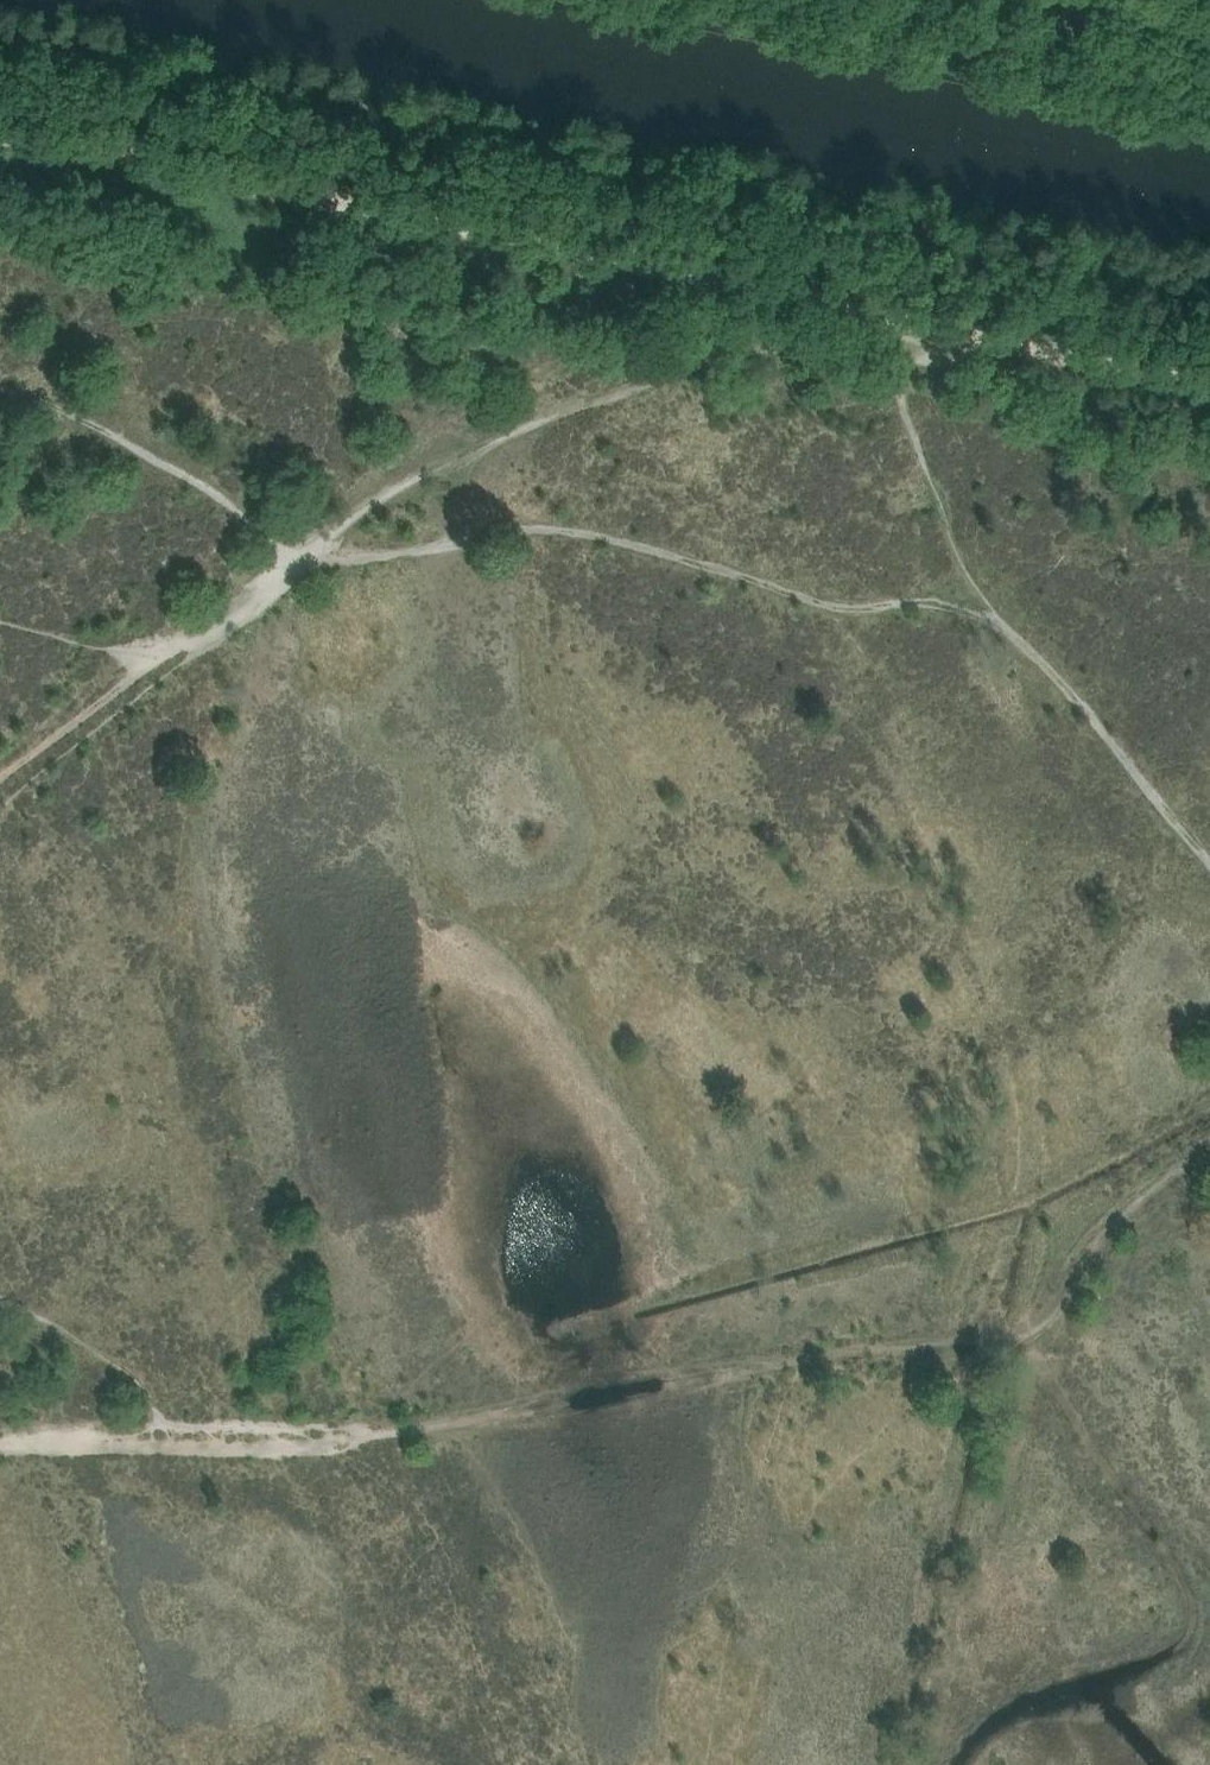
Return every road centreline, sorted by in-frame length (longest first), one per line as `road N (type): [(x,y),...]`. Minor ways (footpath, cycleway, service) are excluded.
road 1 (unclassified): [(1209,383),(0,146)]

